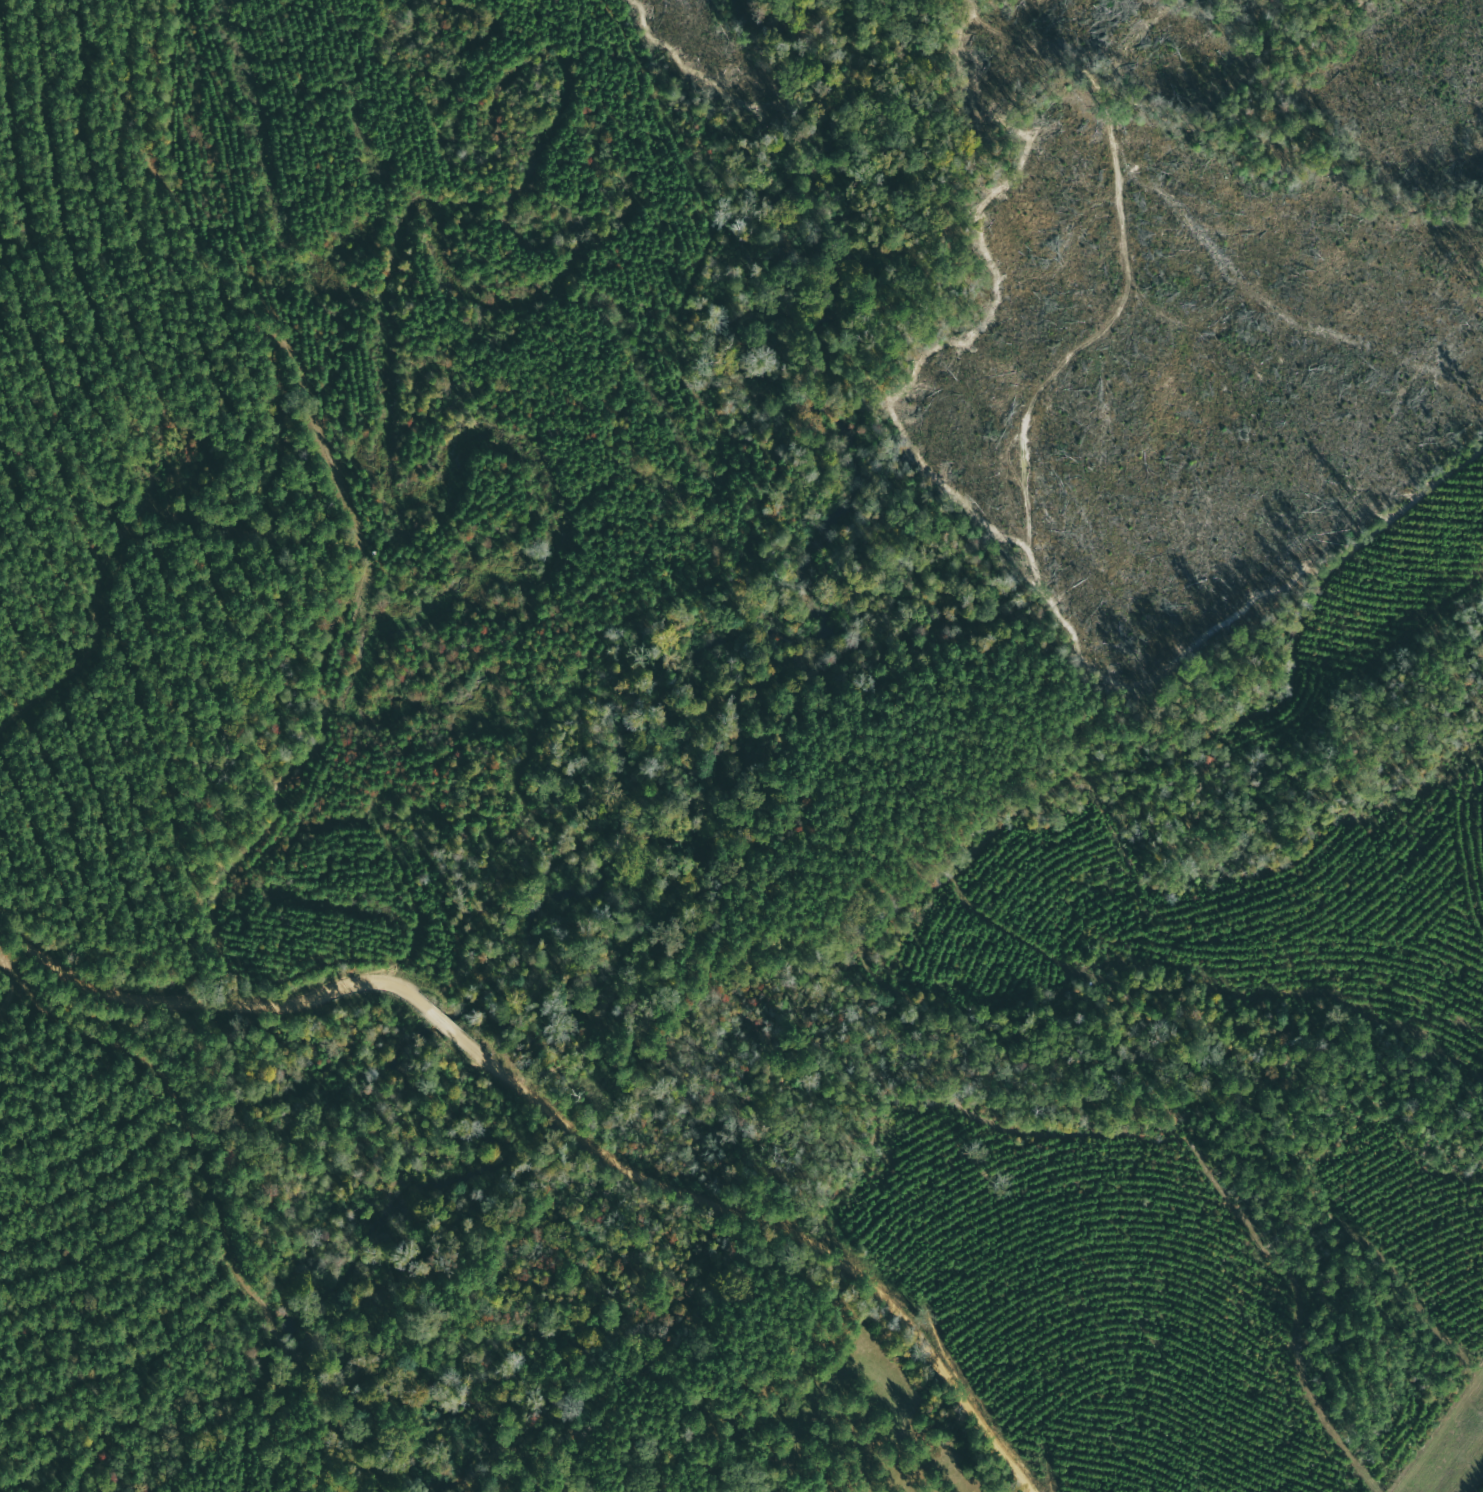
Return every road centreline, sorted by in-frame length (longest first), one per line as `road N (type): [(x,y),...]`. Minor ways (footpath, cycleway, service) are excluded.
road 1 (residential): [(1030,1491),(918,1372),(800,1268),(548,1129),(405,1035),(326,1005),(73,960),(0,935)]

